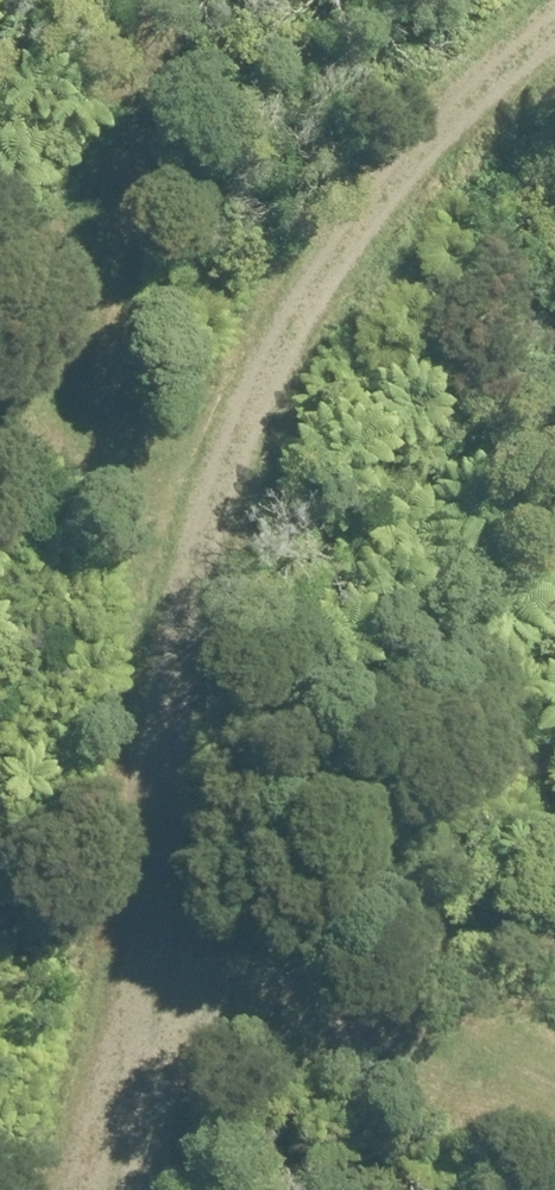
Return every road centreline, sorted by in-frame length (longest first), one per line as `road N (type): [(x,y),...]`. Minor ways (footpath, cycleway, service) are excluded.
road 1 (track): [(74,1189),(178,720),(91,327),(88,0)]
road 2 (track): [(554,46),(483,100),(340,266),(280,374),(178,720),(205,895)]

